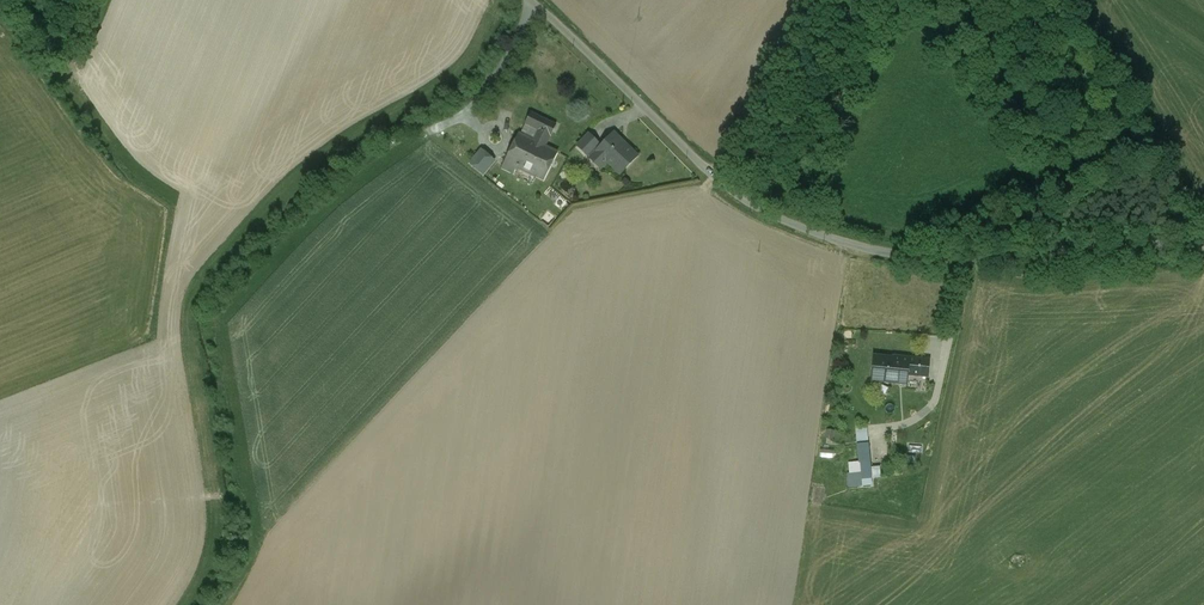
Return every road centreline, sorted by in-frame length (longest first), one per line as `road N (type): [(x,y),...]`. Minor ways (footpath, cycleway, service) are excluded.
road 1 (unclassified): [(530,0),(717,178),(800,228),(909,256),(1203,243)]

